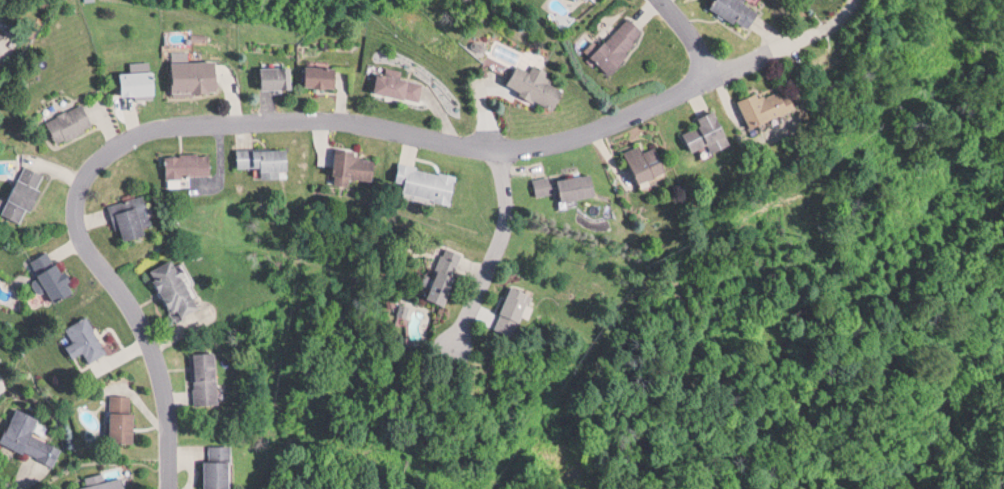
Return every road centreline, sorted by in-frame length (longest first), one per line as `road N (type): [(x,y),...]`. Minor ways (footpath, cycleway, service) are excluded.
road 1 (residential): [(171,488),(174,419),(163,368),(132,302),(91,255),(73,215),(72,188),(87,161),(114,139),(190,118),(271,117),(365,121),(498,143),(584,130),(711,71),(783,49)]
road 2 (residential): [(498,143),(506,228),(471,330)]

